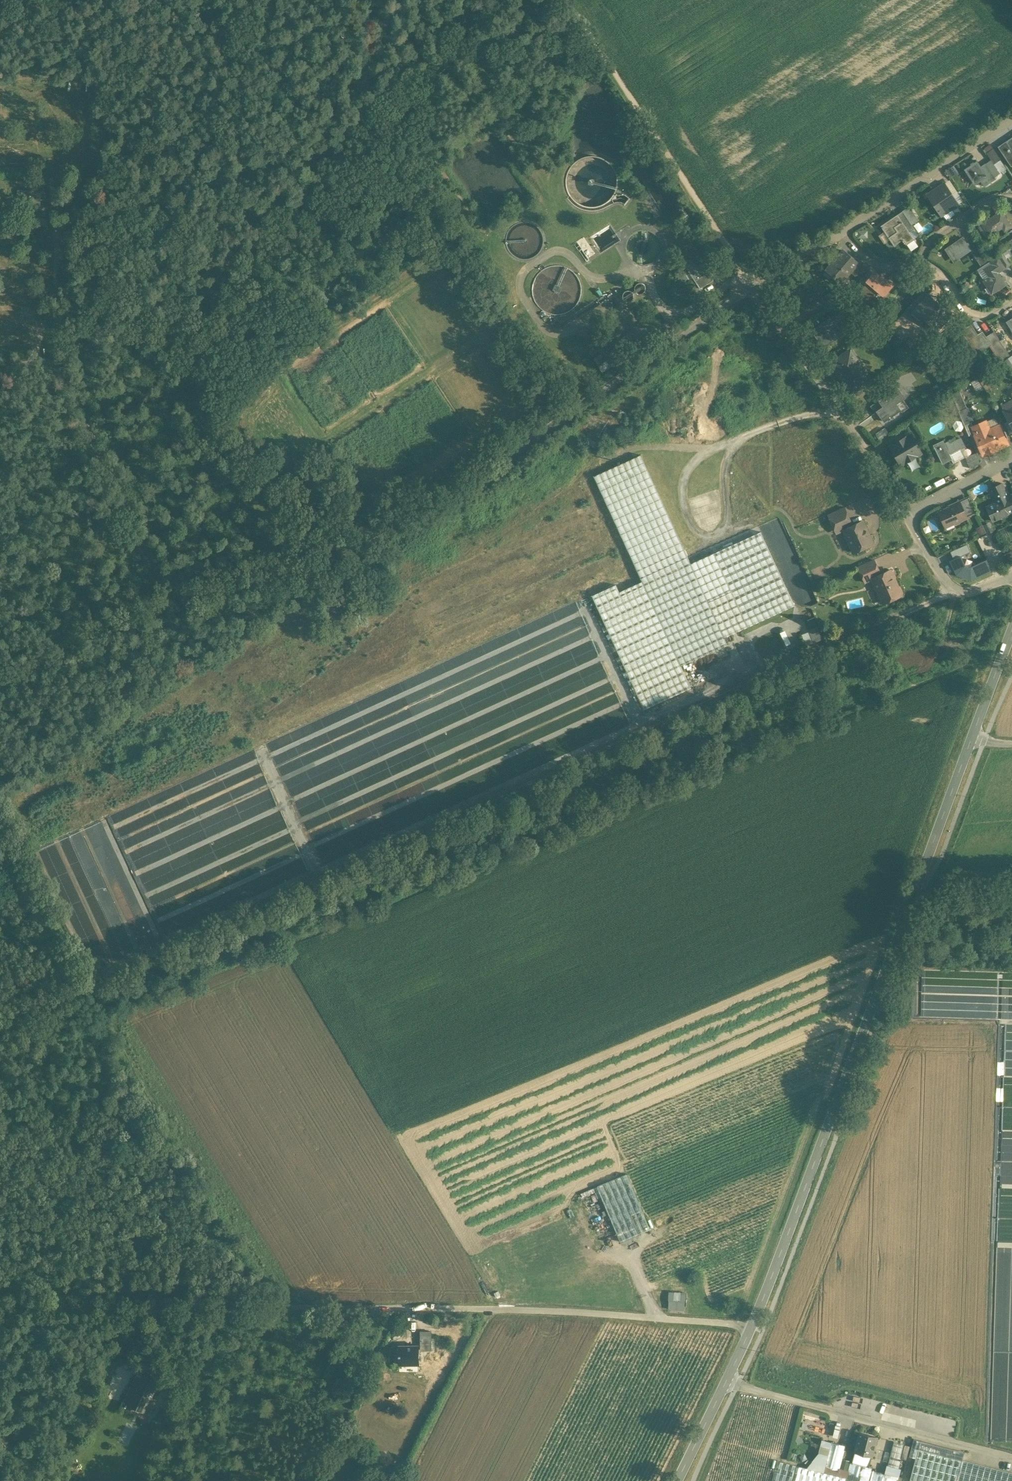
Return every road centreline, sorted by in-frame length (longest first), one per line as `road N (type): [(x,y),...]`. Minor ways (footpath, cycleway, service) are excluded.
road 1 (unclassified): [(0,366),(44,360),(61,370),(144,553),(182,589),(210,592),(274,583),(374,543),(754,288)]
road 2 (track): [(957,588),(91,985)]
road 3 (secondary): [(1011,631),(752,1326),(677,1480)]
road 4 (track): [(752,1326),(549,1309),(313,1306)]
road 5 (track): [(571,0),(754,288)]
road 6 (track): [(833,408),(742,440),(725,529),(709,539),(687,514),(684,492),(696,465),(722,447)]
road 7 (track): [(728,1377),(1011,1456)]
road 8 (residential): [(754,288),(911,527)]
road 9 (track): [(253,1312),(0,1305)]
road 10 (track): [(529,306),(332,435)]
road 11 (track): [(182,589),(0,679)]
road 12 (residential): [(842,231),(1011,119)]
road 13 (residential): [(911,527),(957,588),(1011,577)]
road 14 (residential): [(911,527),(922,511),(1011,456)]

